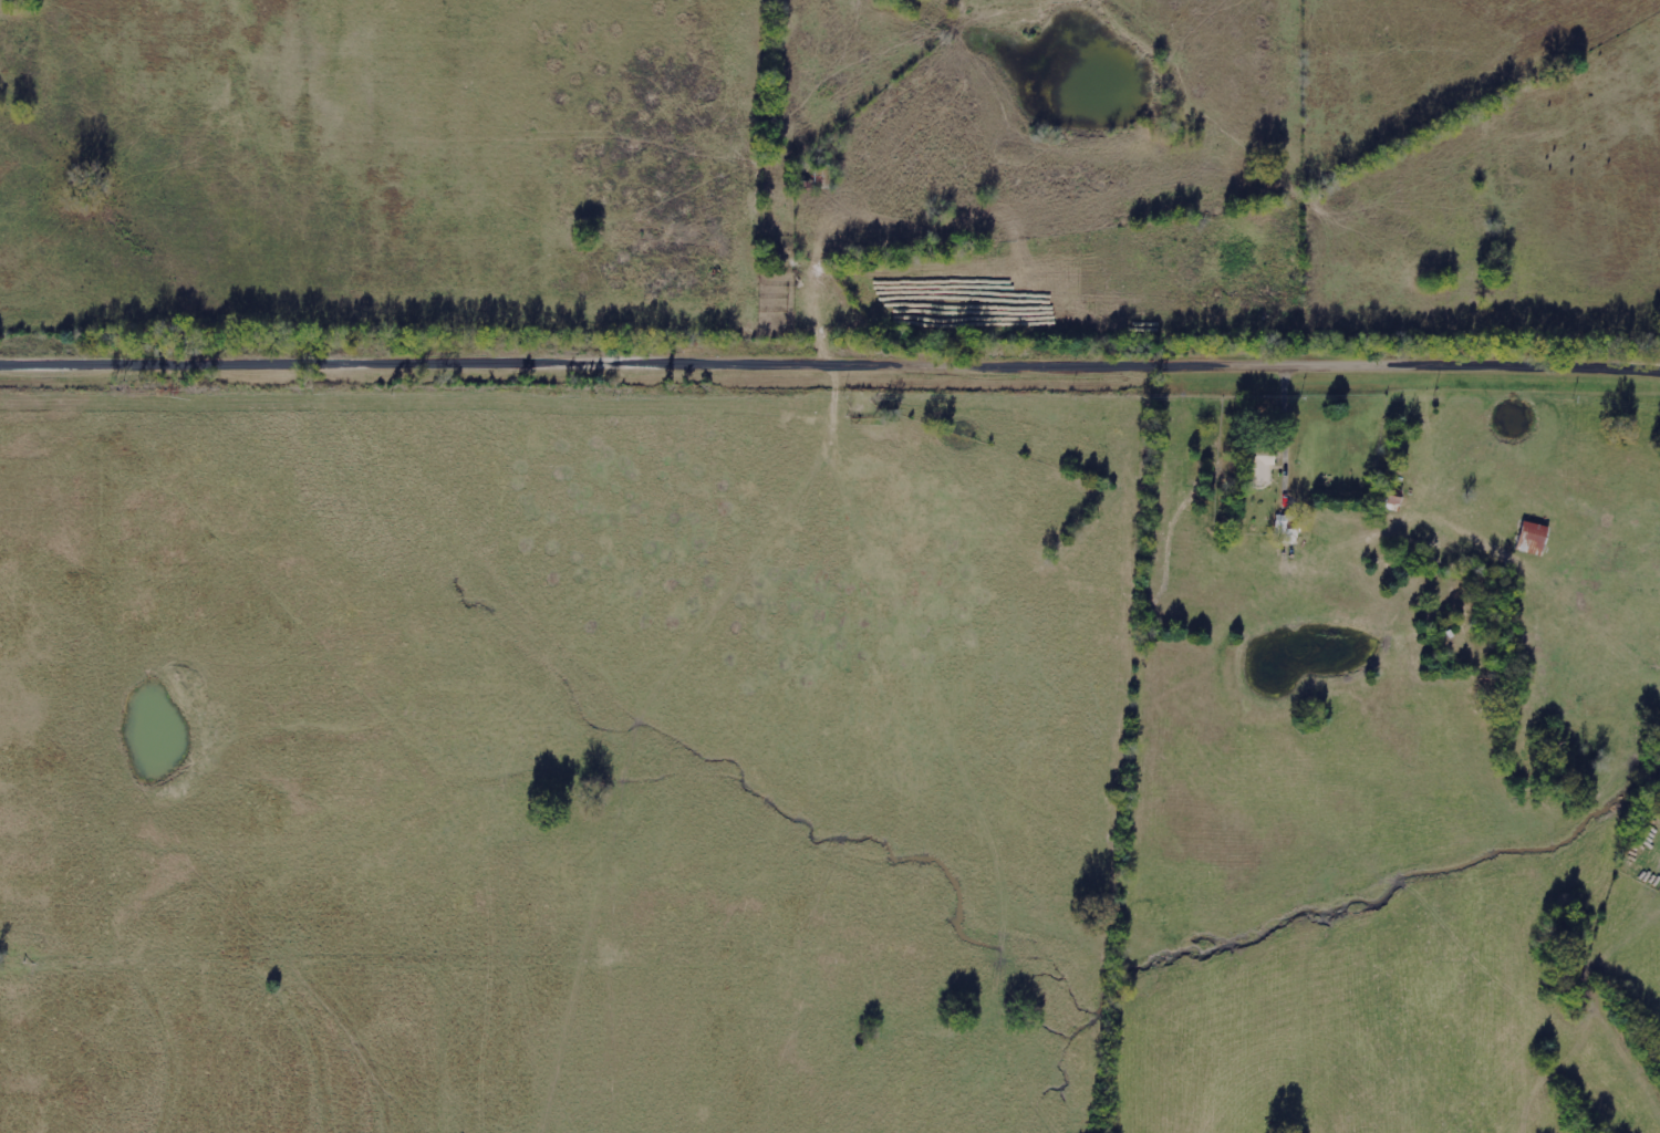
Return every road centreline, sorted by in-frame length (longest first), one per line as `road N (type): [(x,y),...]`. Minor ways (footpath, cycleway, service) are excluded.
road 1 (residential): [(1659,374),(0,367)]

